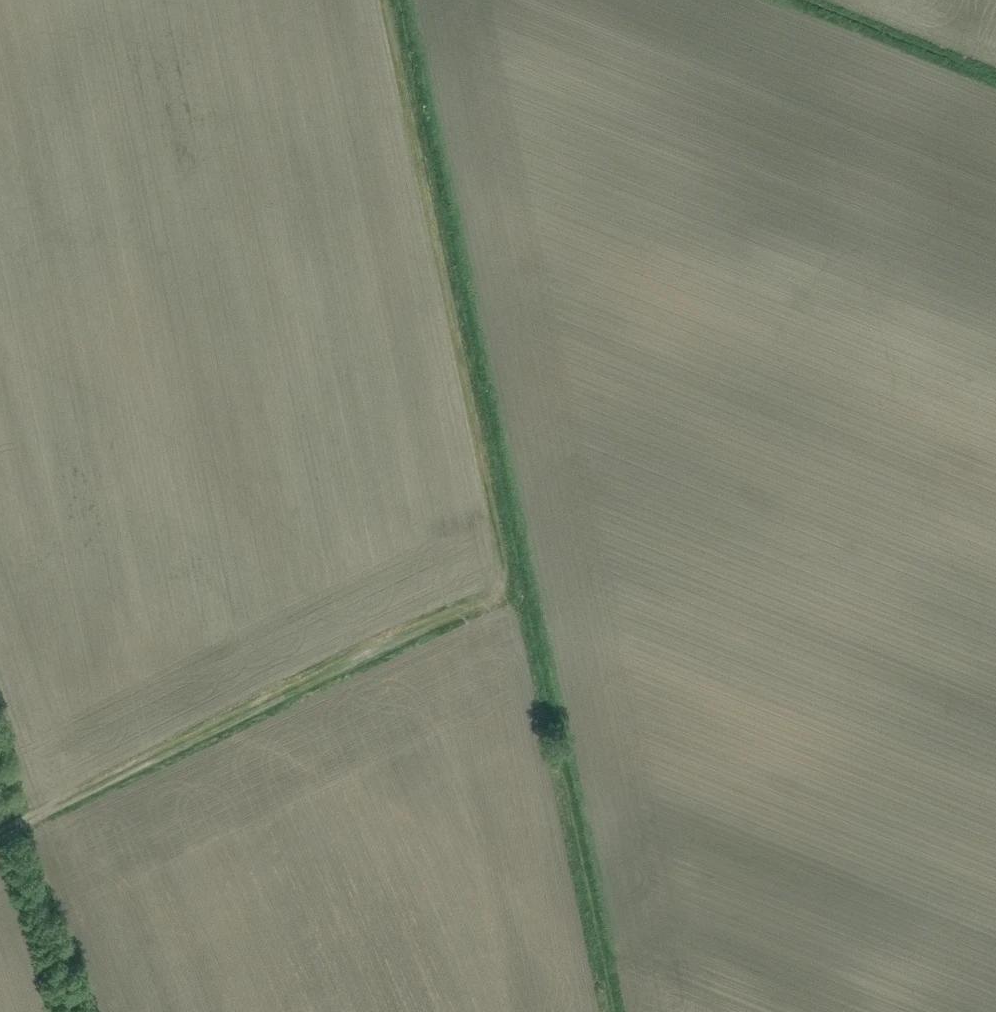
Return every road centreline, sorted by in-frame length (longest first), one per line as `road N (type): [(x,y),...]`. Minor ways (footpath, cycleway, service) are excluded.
road 1 (track): [(0,840),(509,590)]

